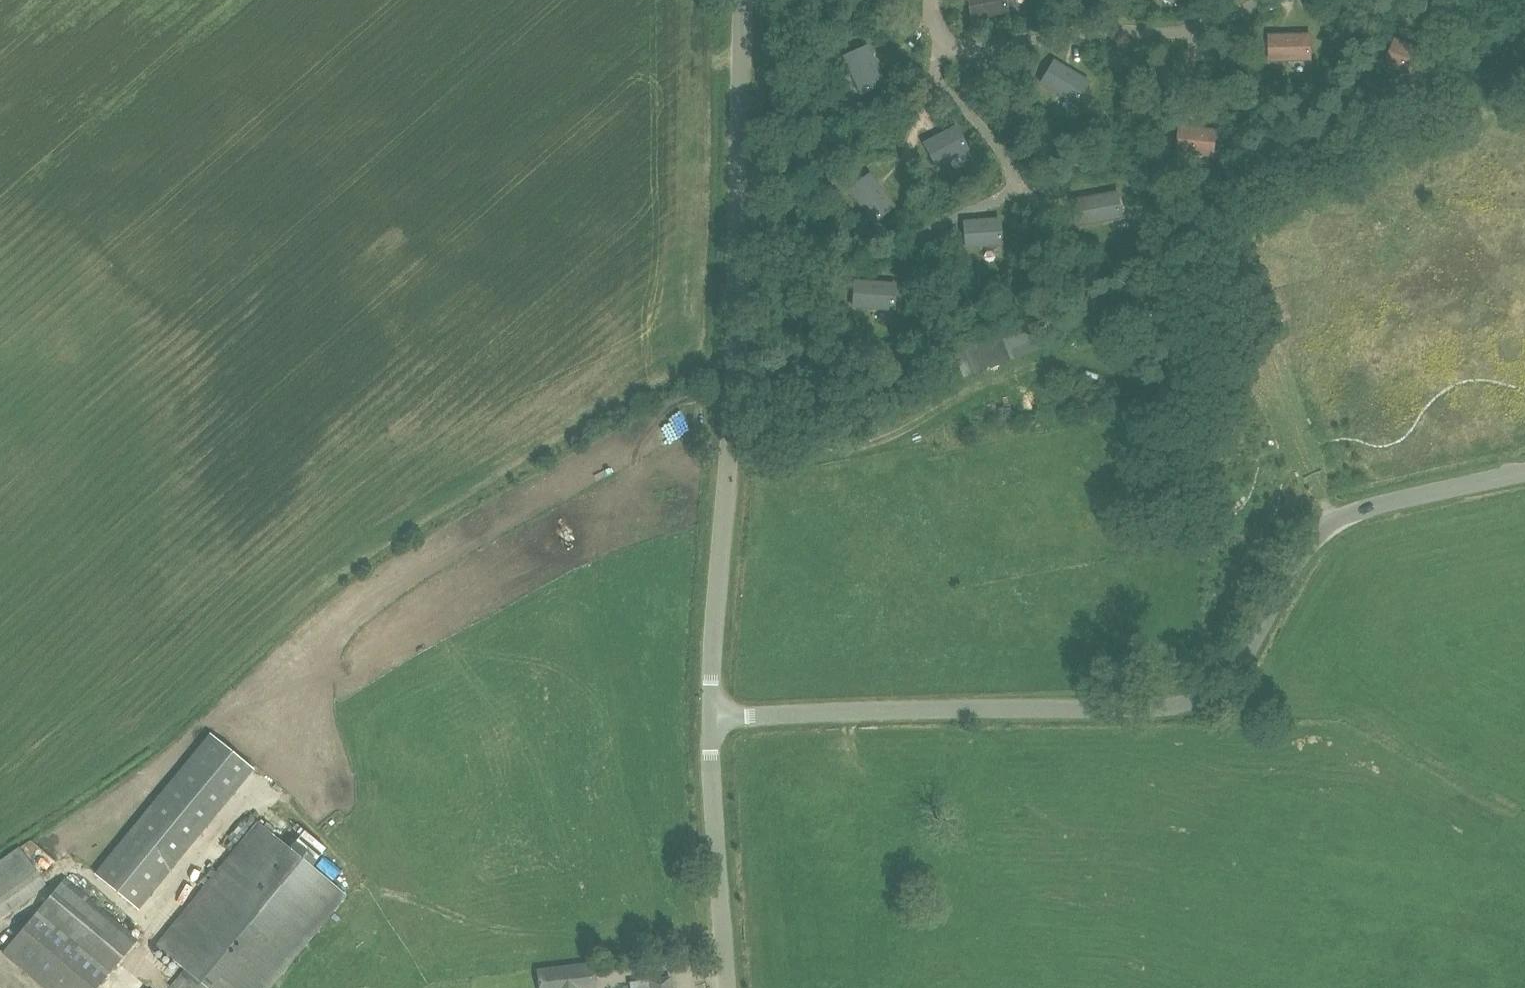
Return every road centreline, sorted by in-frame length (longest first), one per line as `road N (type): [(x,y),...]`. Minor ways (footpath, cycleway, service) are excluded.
road 1 (unclassified): [(710,718),(1196,701),(1231,679),(1306,546),(1332,522),(1524,472)]
road 2 (unclassified): [(710,718),(736,263),(736,0)]
road 3 (unclassified): [(728,987),(710,718)]

